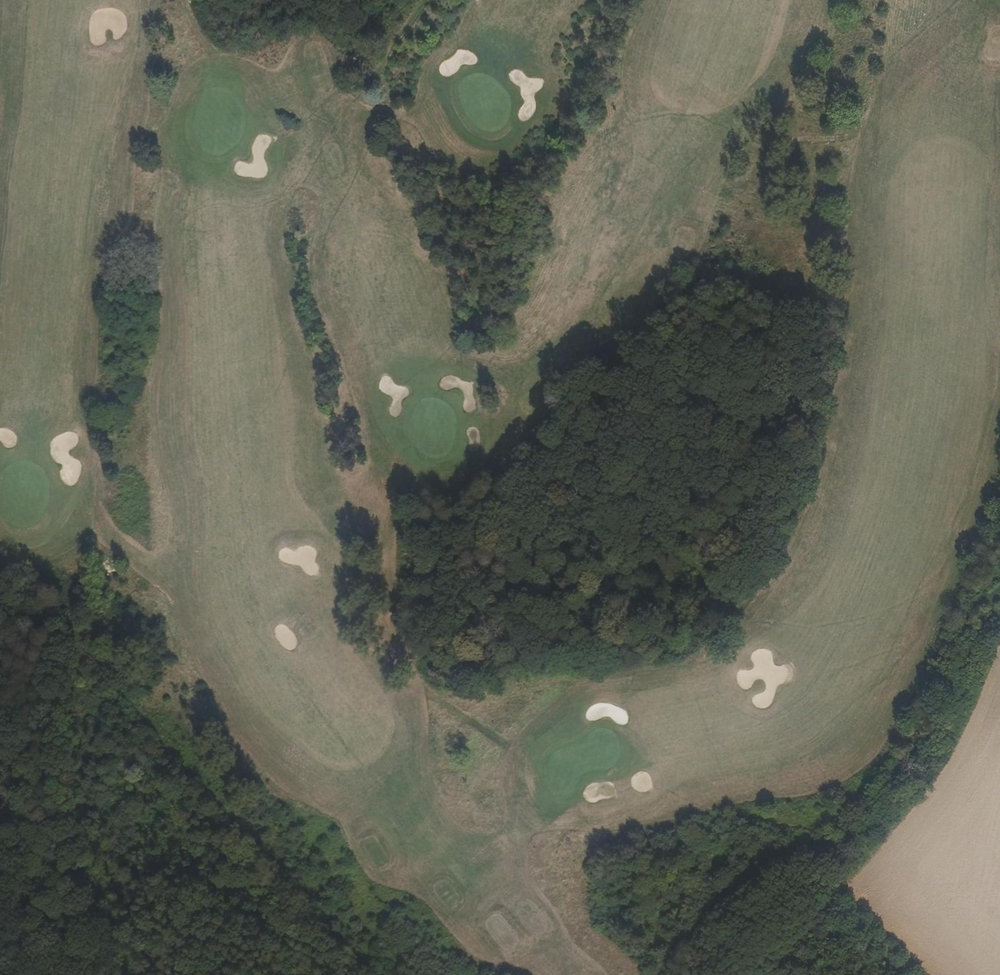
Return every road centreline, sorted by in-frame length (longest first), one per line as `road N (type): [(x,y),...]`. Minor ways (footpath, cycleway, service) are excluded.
road 1 (track): [(708,974),(904,779),(943,719),(999,564)]

